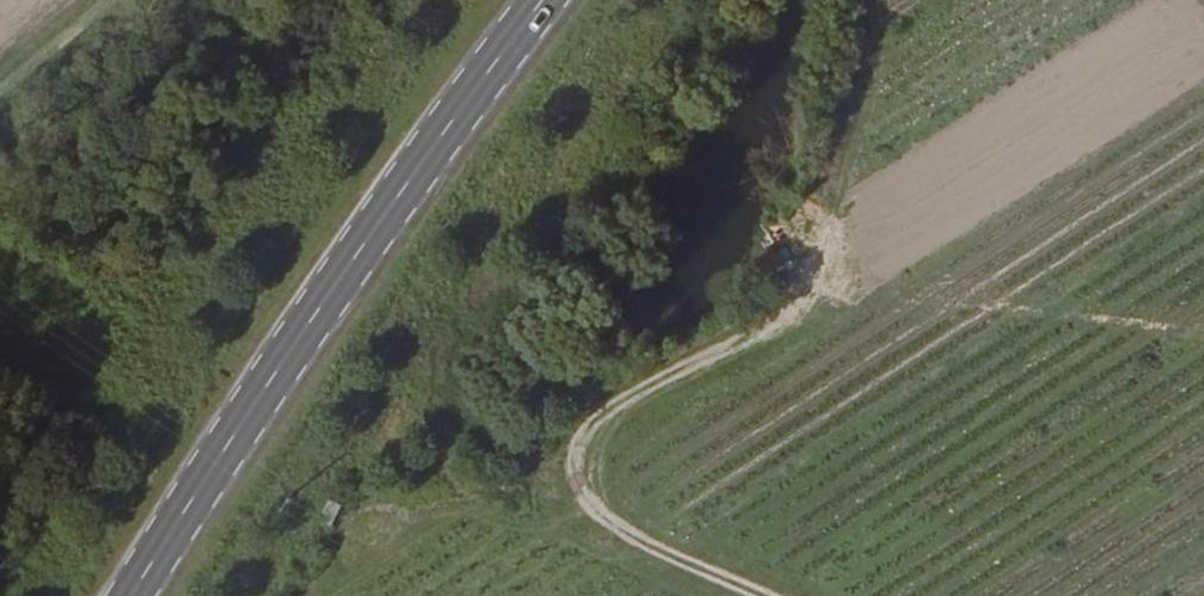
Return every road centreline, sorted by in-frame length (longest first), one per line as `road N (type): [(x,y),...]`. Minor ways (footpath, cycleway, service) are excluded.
road 1 (primary): [(543,0),(207,464),(130,595)]
road 2 (track): [(731,336),(577,431),(545,475),(567,515),(754,595)]

